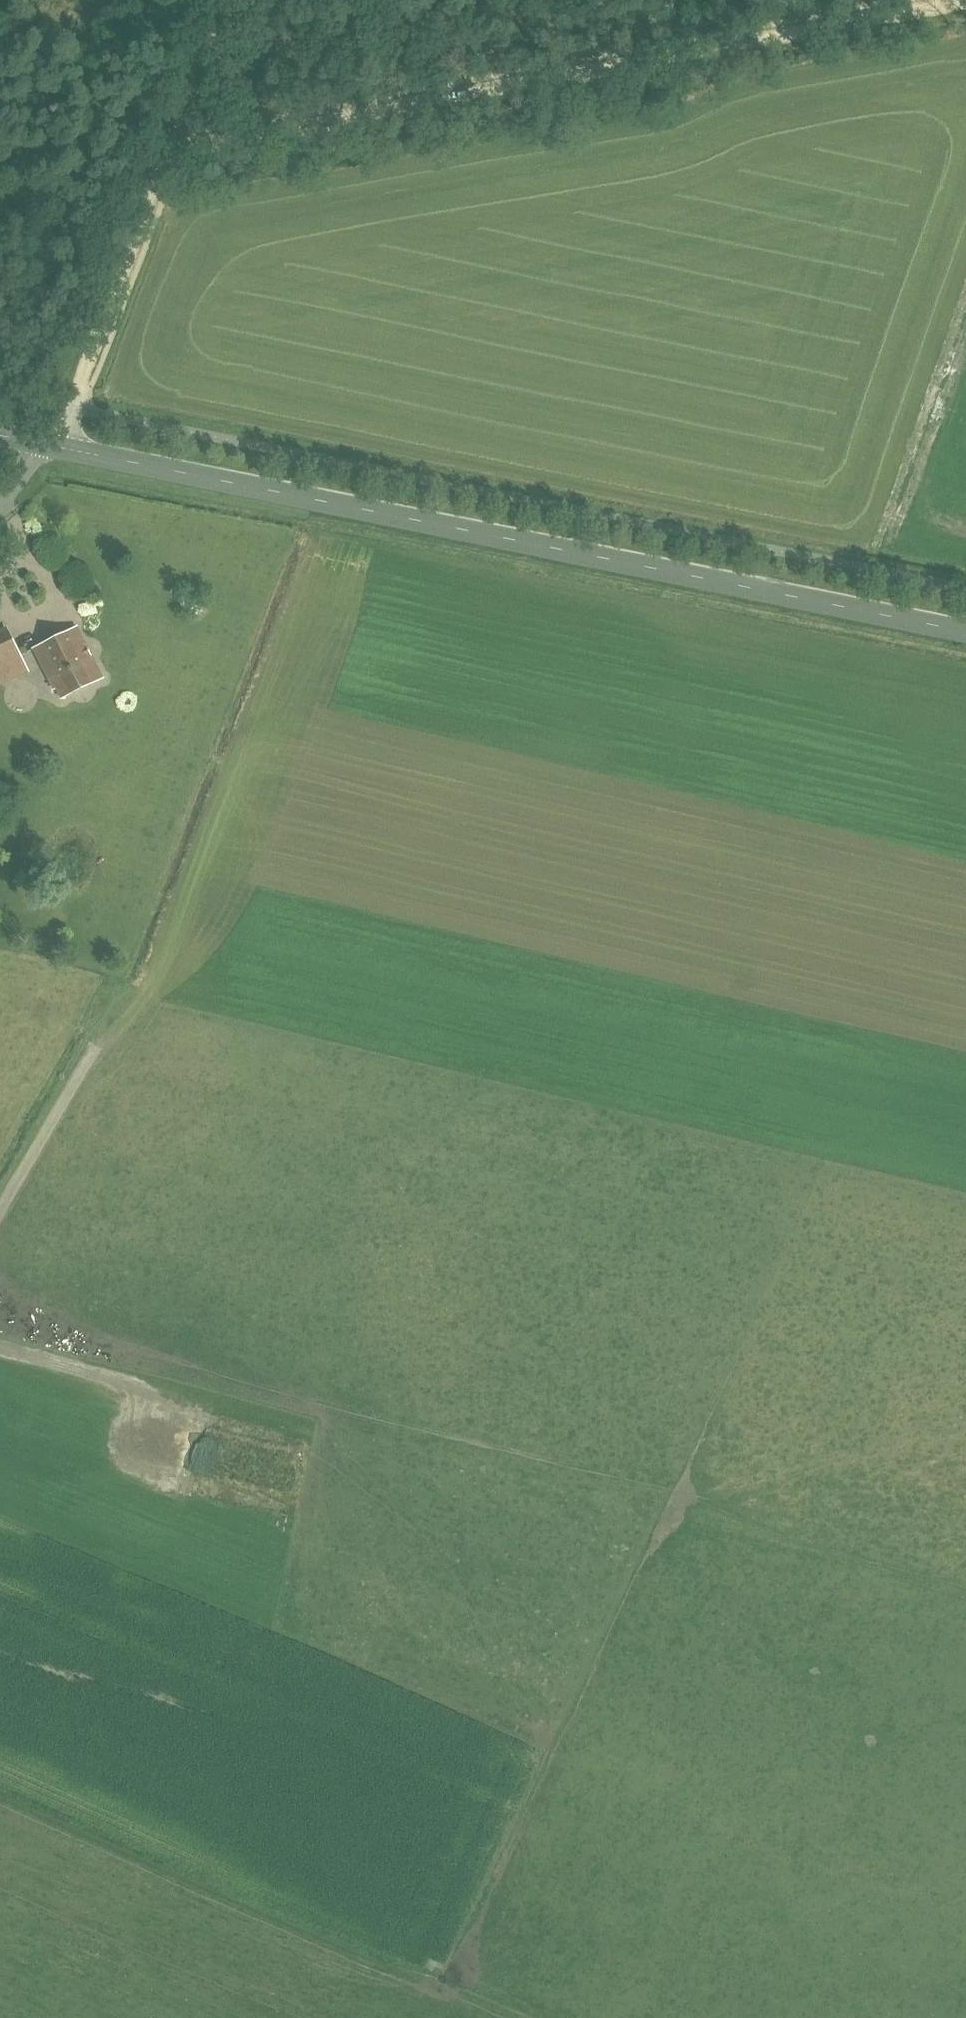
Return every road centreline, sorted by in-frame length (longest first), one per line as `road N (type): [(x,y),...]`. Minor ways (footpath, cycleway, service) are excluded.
road 1 (secondary): [(965,630),(60,446)]
road 2 (track): [(965,1),(171,149)]
road 3 (track): [(73,408),(171,149)]
road 4 (track): [(171,149),(226,0)]

